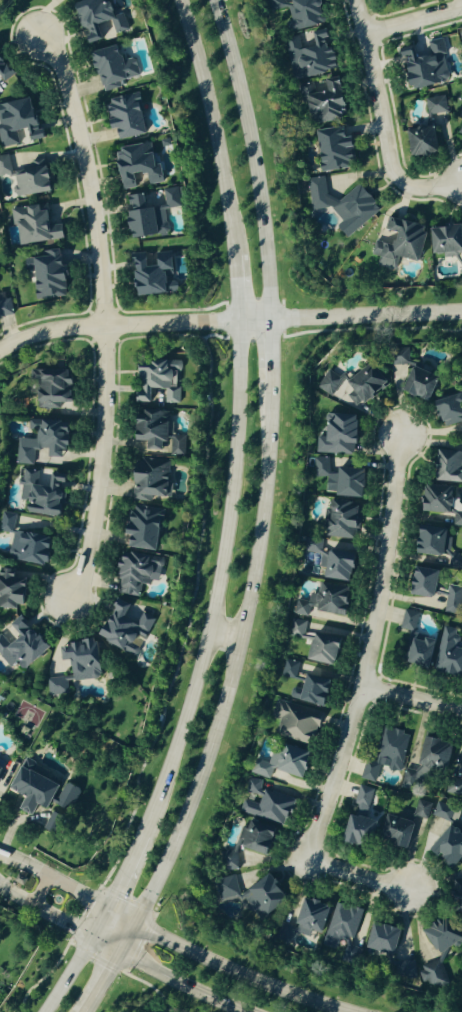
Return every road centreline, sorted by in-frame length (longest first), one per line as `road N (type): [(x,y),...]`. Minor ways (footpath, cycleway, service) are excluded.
road 1 (secondary): [(119,956),(192,794),(233,672),(269,479),(270,386)]
road 2 (residential): [(62,604),(88,558),(106,326),(66,95),(39,32)]
road 3 (residential): [(400,441),(379,629),(310,859),(332,874),(410,894)]
road 4 (secondary): [(238,323),(232,479),(210,632),(140,835)]
road 5 (residential): [(0,348),(17,338),(106,326),(461,313)]
road 6 (secondary): [(268,322),(265,210),(215,0)]
road 7 (secondary): [(180,0),(216,142),(230,257)]
road 8 (tertiary): [(346,1011),(247,979),(107,909)]
road 9 (residential): [(461,185),(410,188),(395,180),(355,0)]
road 10 (tertiary): [(88,941),(240,1011)]
road 11 (secondary): [(107,909),(41,1011)]

